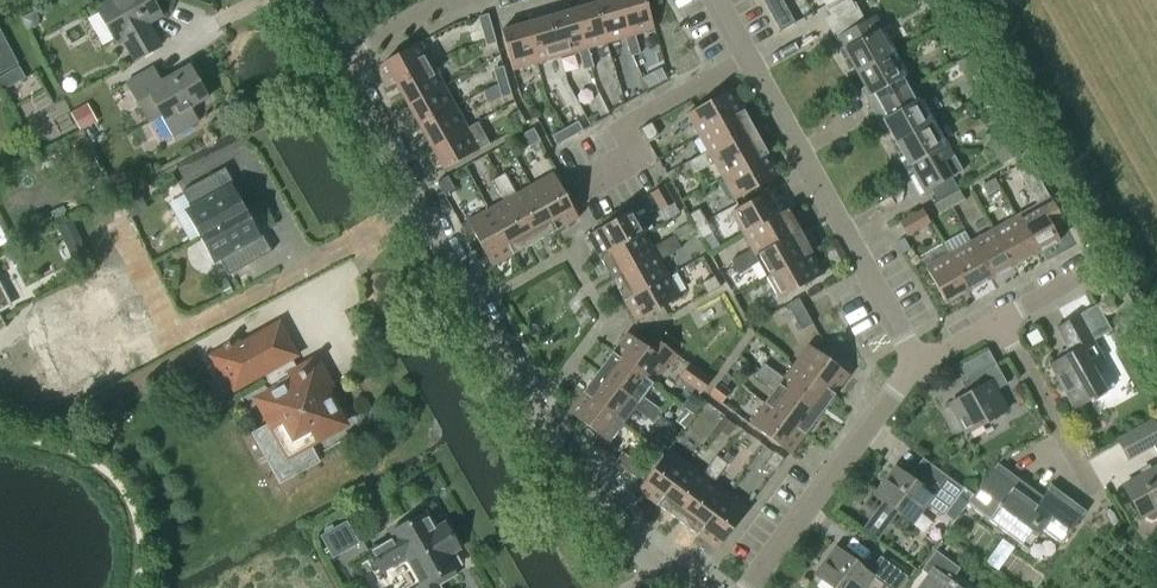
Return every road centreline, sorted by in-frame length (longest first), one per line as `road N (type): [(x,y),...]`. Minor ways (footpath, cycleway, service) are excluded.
road 1 (tertiary): [(689,587),(598,506),(337,60)]
road 2 (residential): [(915,360),(715,0)]
road 3 (residential): [(753,587),(915,360)]
road 4 (residential): [(915,360),(1094,268)]
road 5 (residential): [(468,0),(337,60)]

